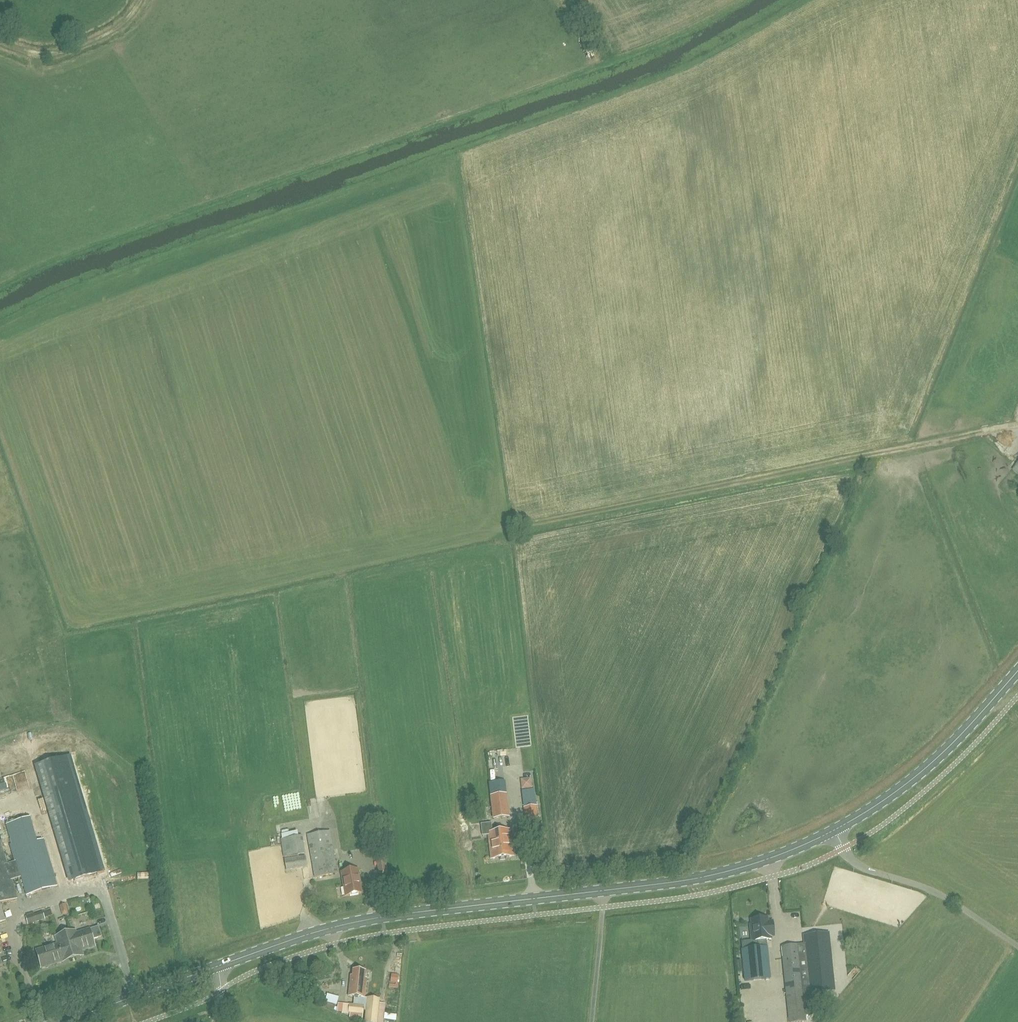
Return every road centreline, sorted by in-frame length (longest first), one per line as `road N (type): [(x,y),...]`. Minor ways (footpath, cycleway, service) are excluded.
road 1 (secondary): [(226,962),(363,920),(604,892)]
road 2 (secondary): [(834,831),(928,770),(1017,673)]
road 3 (secondary): [(604,892),(740,869),(834,831)]
road 4 (unclassified): [(1017,946),(943,899),(855,863),(834,831)]
road 5 (secondary): [(57,1021),(226,962)]
road 6 (unclassified): [(591,1021),(604,892)]

